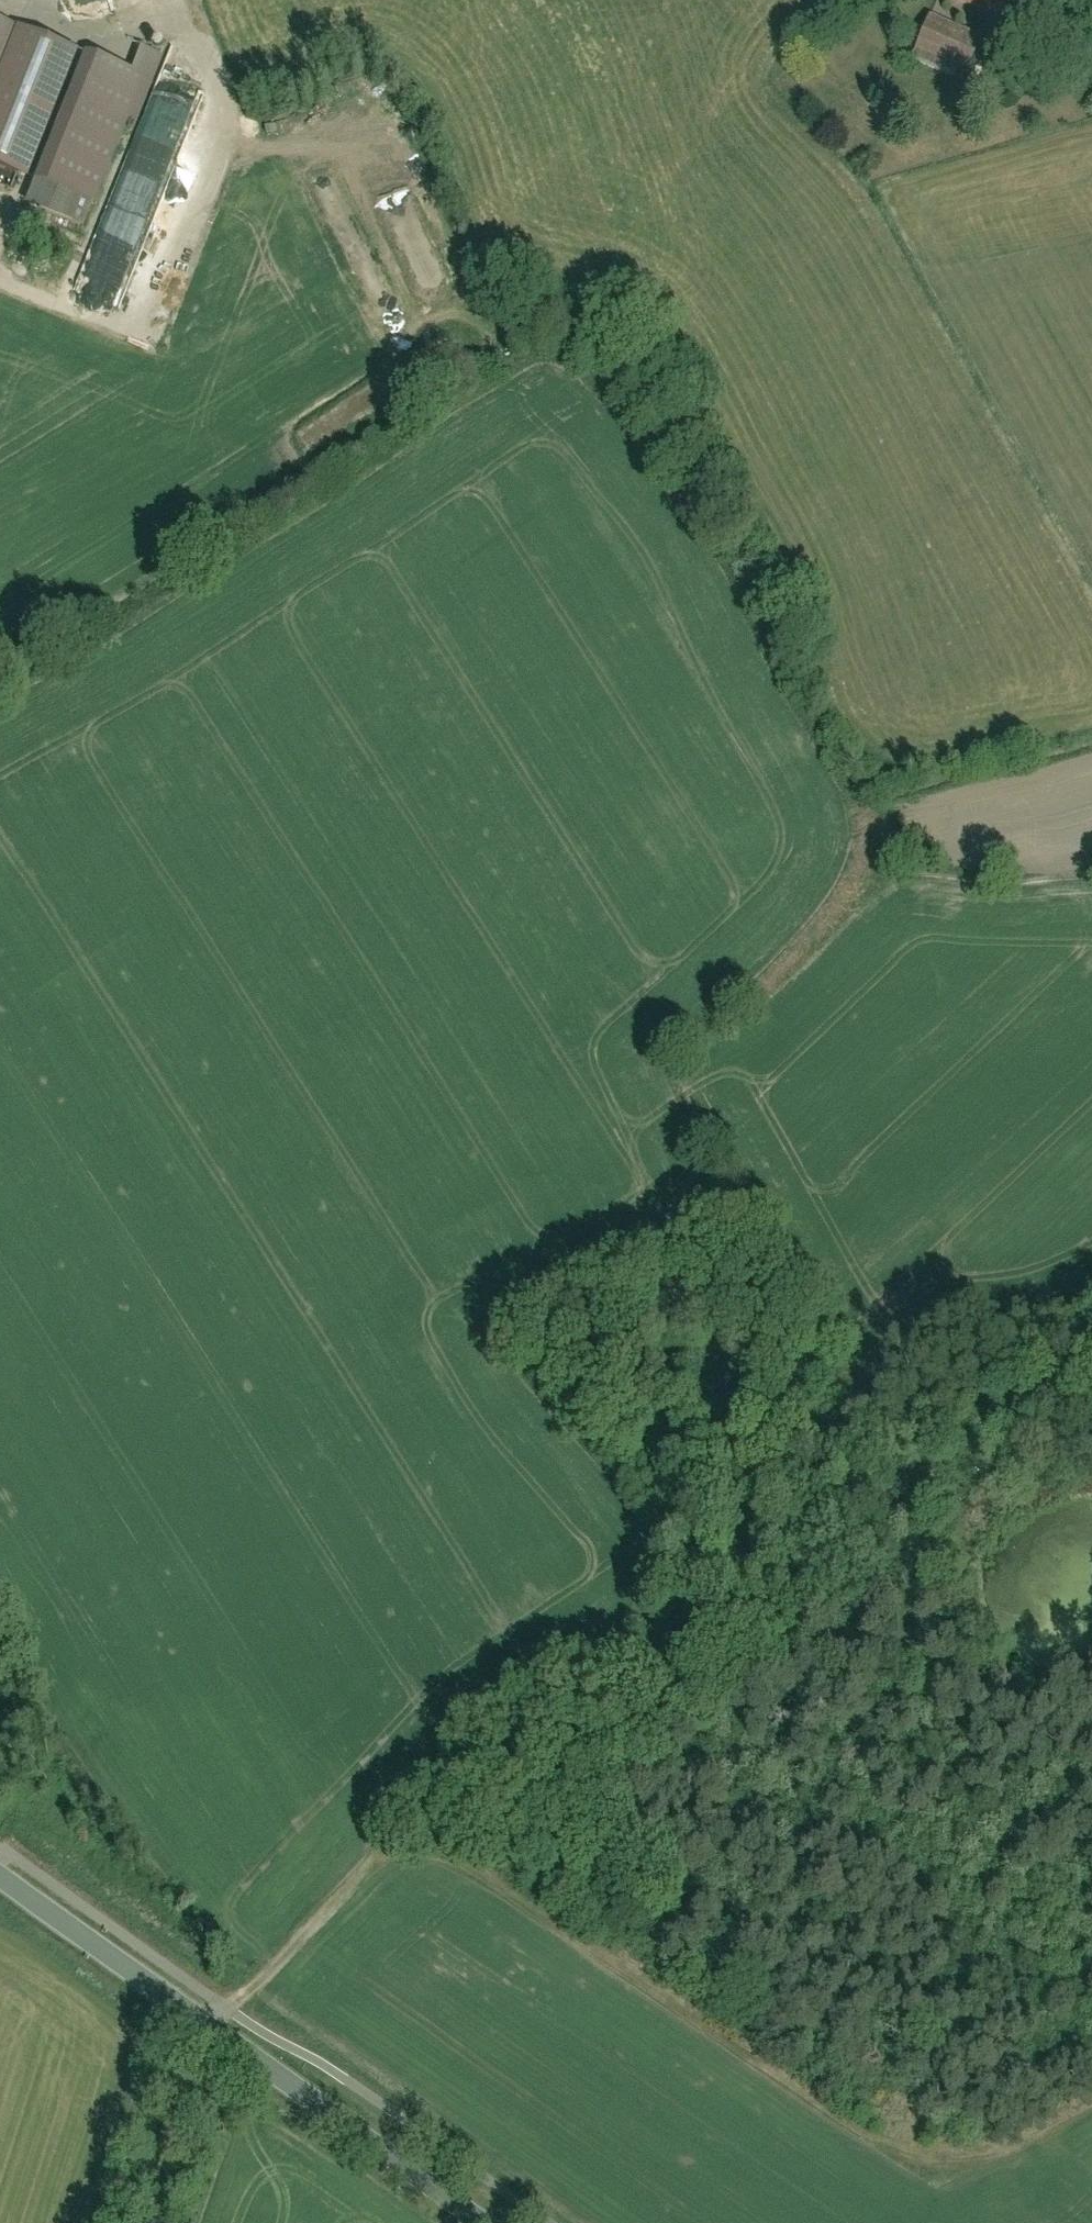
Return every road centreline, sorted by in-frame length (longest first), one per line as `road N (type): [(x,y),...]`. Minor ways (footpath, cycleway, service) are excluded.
road 1 (track): [(1091,2102),(955,2161),(904,2154),(474,1859),(410,1849)]
road 2 (tertiary): [(0,1882),(483,2222)]
road 3 (track): [(205,2024),(154,2197),(154,2222)]
road 4 (track): [(620,1724),(474,1859)]

